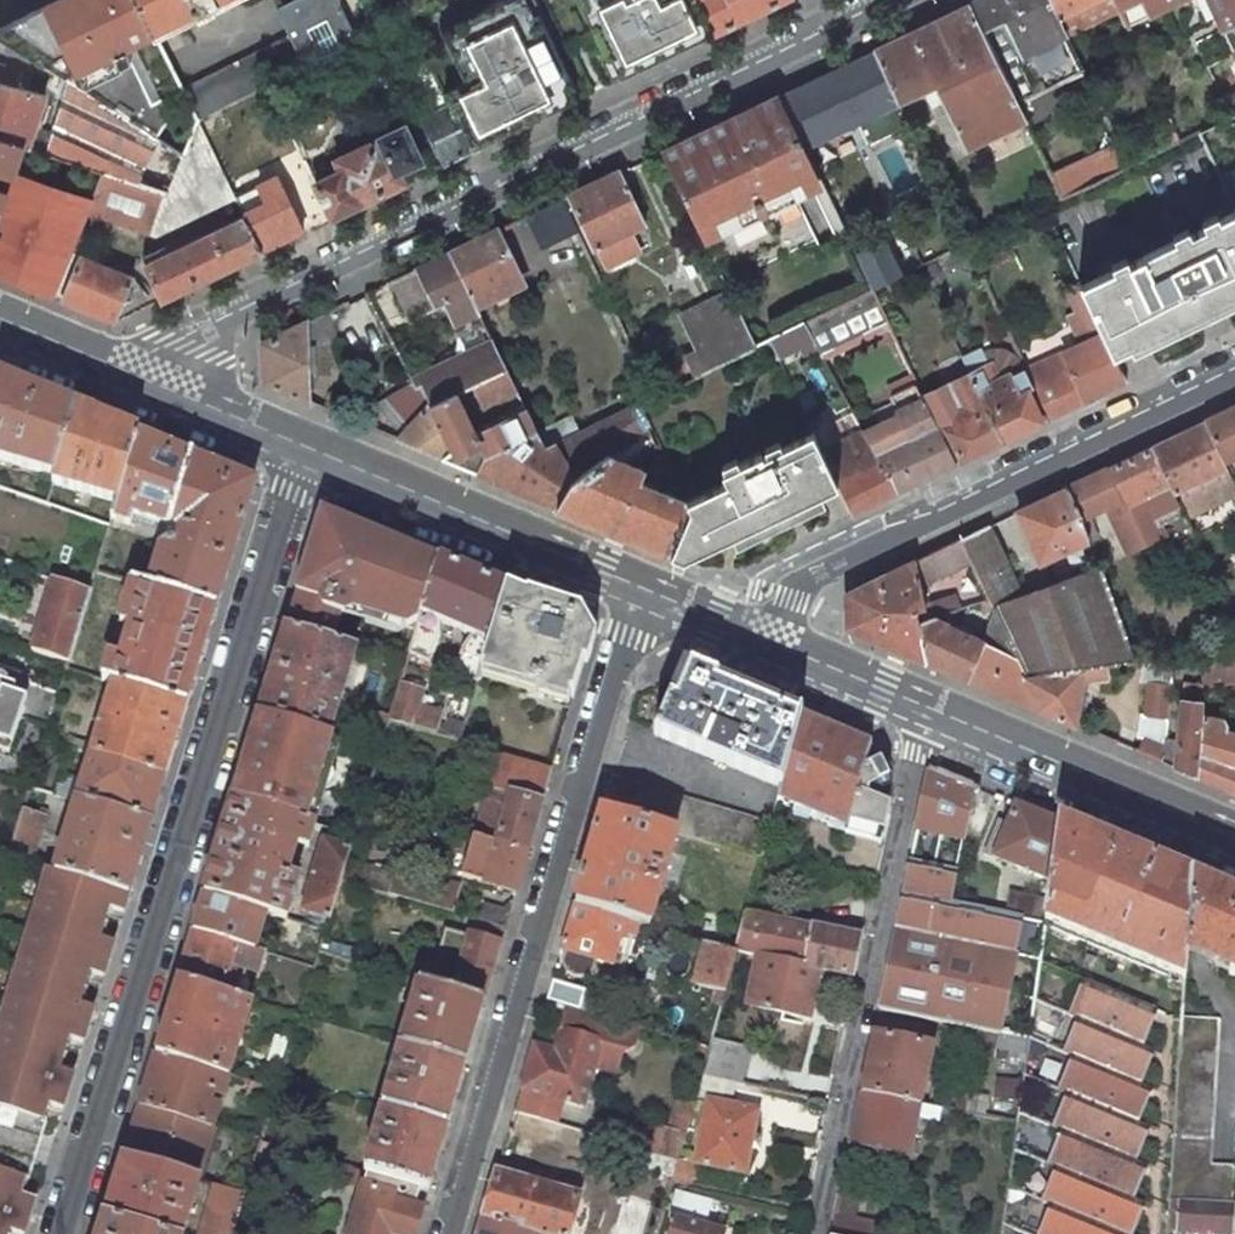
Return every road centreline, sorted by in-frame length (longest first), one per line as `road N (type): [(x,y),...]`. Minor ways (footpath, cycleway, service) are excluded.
road 1 (residential): [(113,378),(894,0)]
road 2 (residential): [(63,1233),(301,456)]
road 3 (residential): [(640,597),(451,1233)]
road 4 (residential): [(773,653),(793,599),(819,573),(1234,372)]
road 5 (residential): [(818,1233),(929,718)]
road 6 (secondary): [(301,456),(640,597)]
road 7 (secondary): [(929,718),(1234,846)]
road 8 (secondary): [(113,378),(301,456)]
road 9 (secondary): [(773,653),(929,718)]
road 10 (secondary): [(640,597),(773,653)]
road 11 (secondary): [(0,332),(113,378)]

